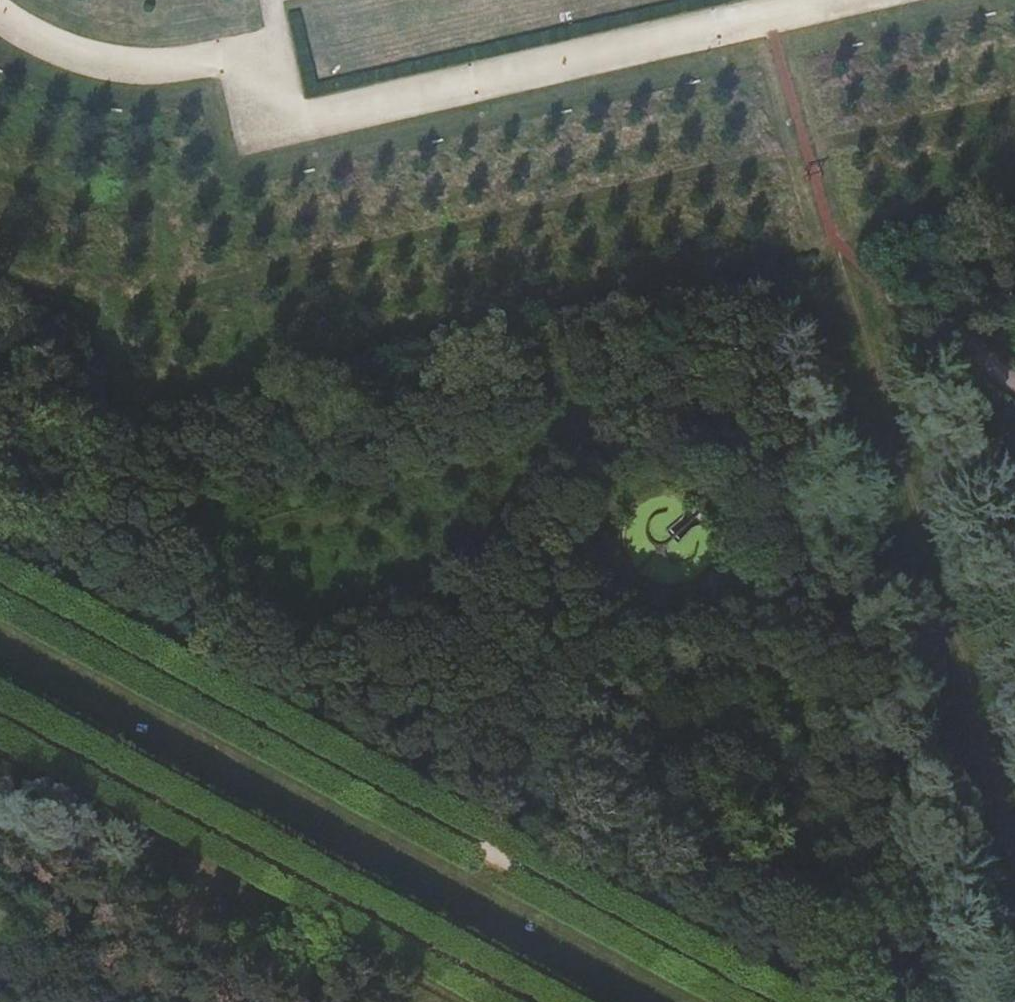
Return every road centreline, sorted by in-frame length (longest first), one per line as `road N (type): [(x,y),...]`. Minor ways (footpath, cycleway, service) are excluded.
road 1 (track): [(0,591),(745,1001)]
road 2 (track): [(522,1001),(0,718)]
road 3 (track): [(283,53),(297,116),(802,0)]
road 4 (track): [(386,805),(643,613)]
road 5 (track): [(283,53),(209,67),(131,66),(90,55),(0,8)]
road 6 (track): [(1014,387),(848,270)]

